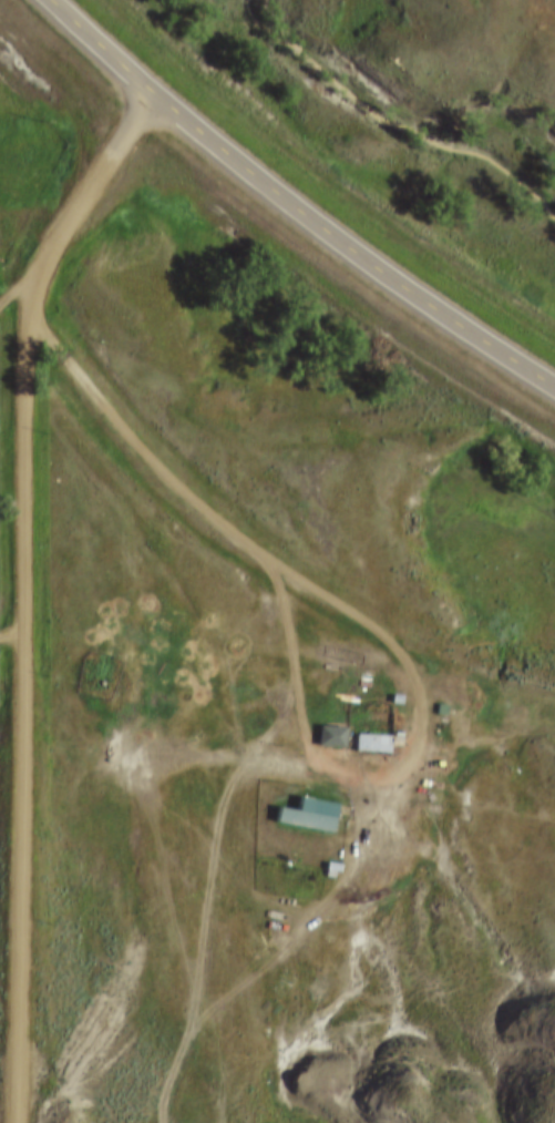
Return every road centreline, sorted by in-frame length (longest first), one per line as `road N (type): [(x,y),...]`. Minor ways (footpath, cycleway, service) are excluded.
road 1 (residential): [(18,1122),(29,325),(44,268),(72,220),(161,95)]
road 2 (primary): [(554,379),(331,236),(148,85),(60,0)]
road 3 (track): [(327,756),(236,775),(181,1078),(163,1122)]

